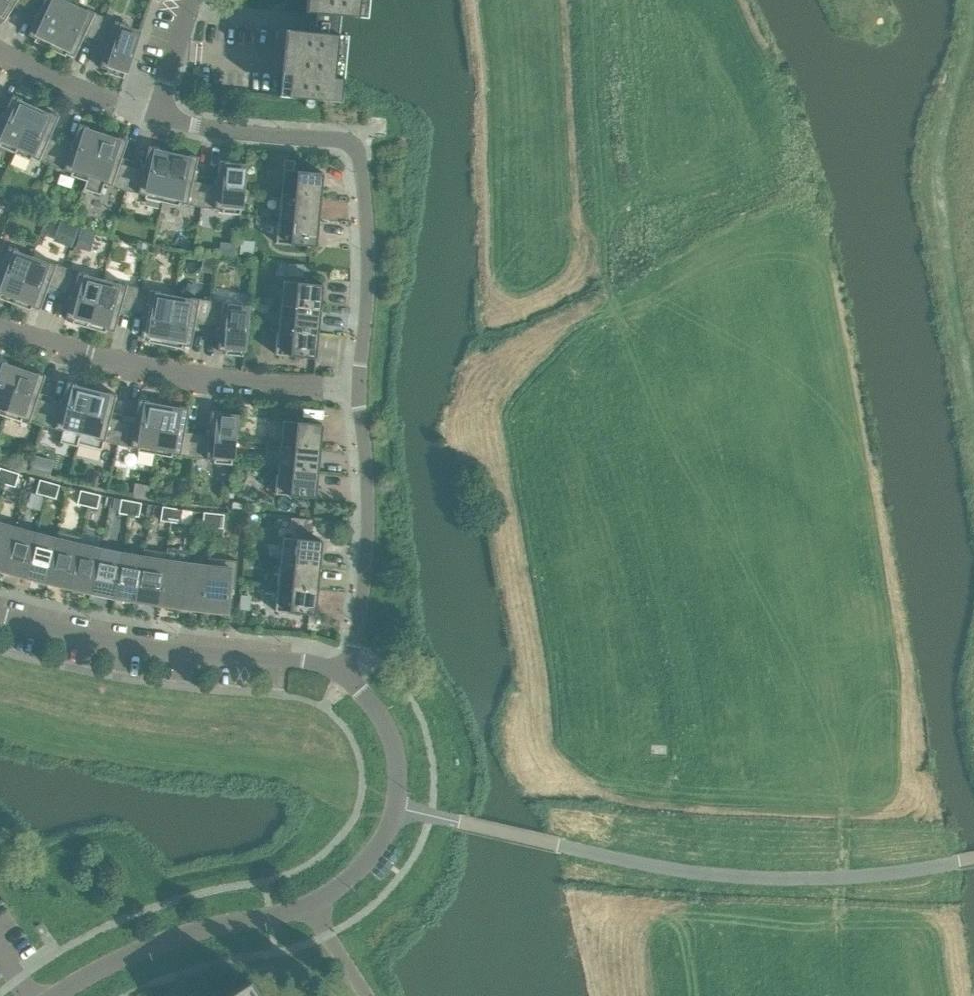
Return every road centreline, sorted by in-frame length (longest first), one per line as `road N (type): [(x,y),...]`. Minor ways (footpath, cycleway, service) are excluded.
road 1 (residential): [(360,388),(369,259),(354,144),(191,127),(155,114)]
road 2 (residential): [(360,388),(171,372),(0,322)]
road 3 (residential): [(344,668),(157,648),(0,616)]
road 4 (residential): [(309,901),(360,866),(396,807),(390,729),(344,668)]
road 5 (residential): [(344,668),(366,575),(360,388)]
road 6 (residential): [(55,995),(155,945),(309,901)]
road 7 (residential): [(155,114),(67,84),(0,50)]
road 8 (residential): [(155,114),(192,0)]

